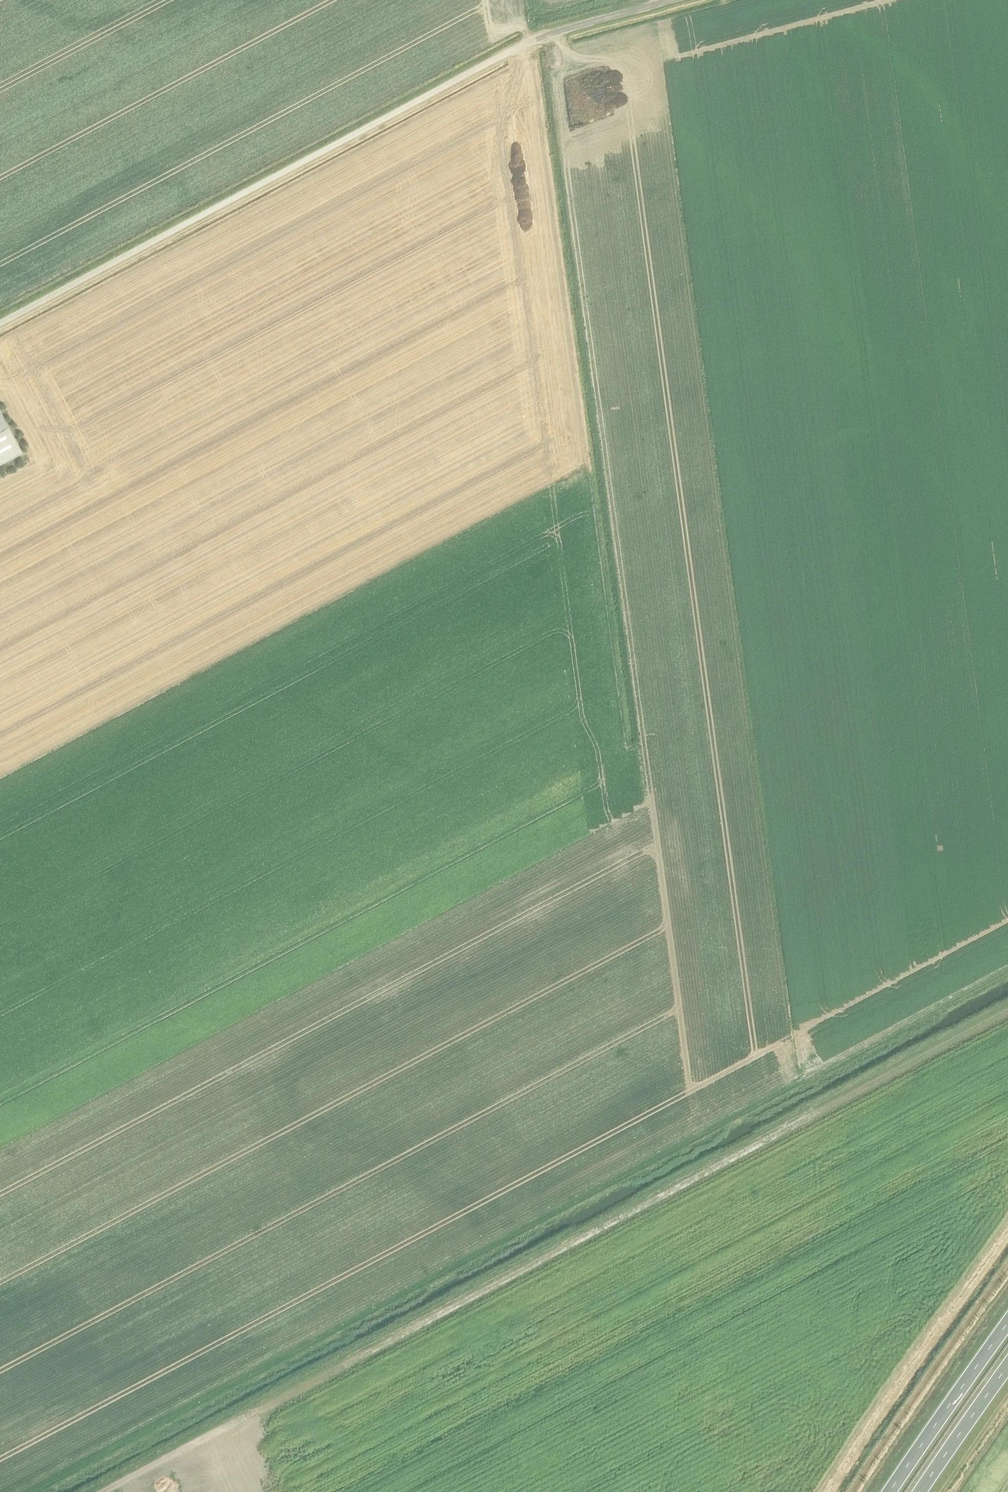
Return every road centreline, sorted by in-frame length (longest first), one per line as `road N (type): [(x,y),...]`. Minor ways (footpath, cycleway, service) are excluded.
road 1 (unclassified): [(0,323),(537,42),(665,0)]
road 2 (trunk): [(1007,1323),(889,1491)]
road 3 (track): [(106,1491),(254,1415)]
road 4 (trunk): [(919,1491),(1007,1368)]

